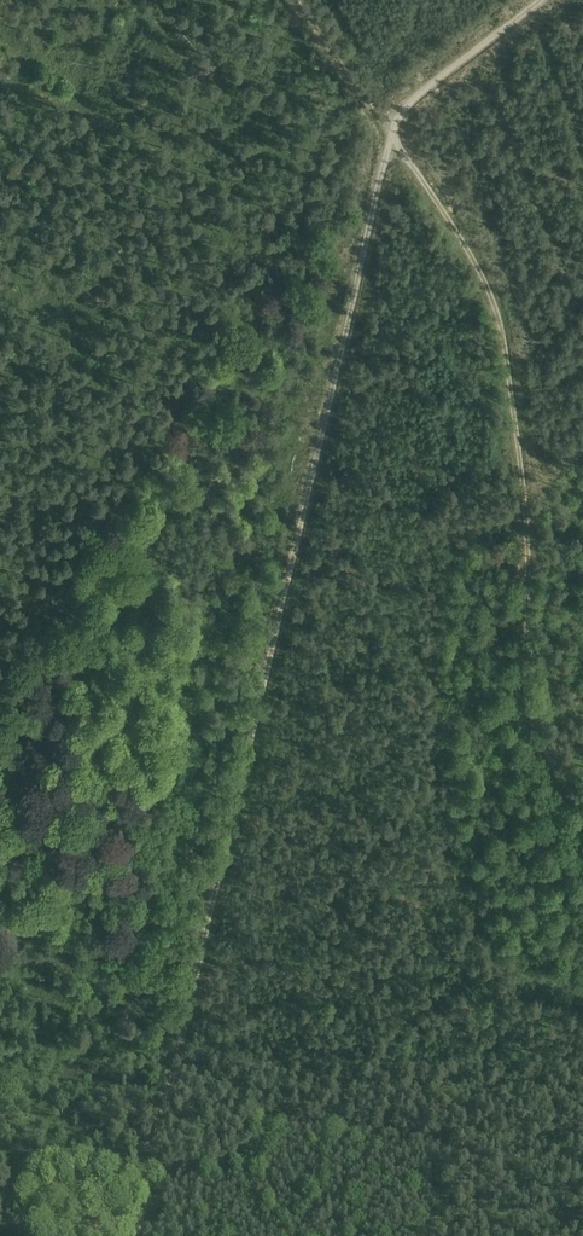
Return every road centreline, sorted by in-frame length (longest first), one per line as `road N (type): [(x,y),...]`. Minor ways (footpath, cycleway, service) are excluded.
road 1 (track): [(135,1235),(391,135)]
road 2 (track): [(582,806),(544,752),(522,682),(521,488),(496,311),(468,251),(391,135)]
road 3 (track): [(391,135),(408,102),(541,0)]
road 4 (track): [(391,135),(296,0)]

